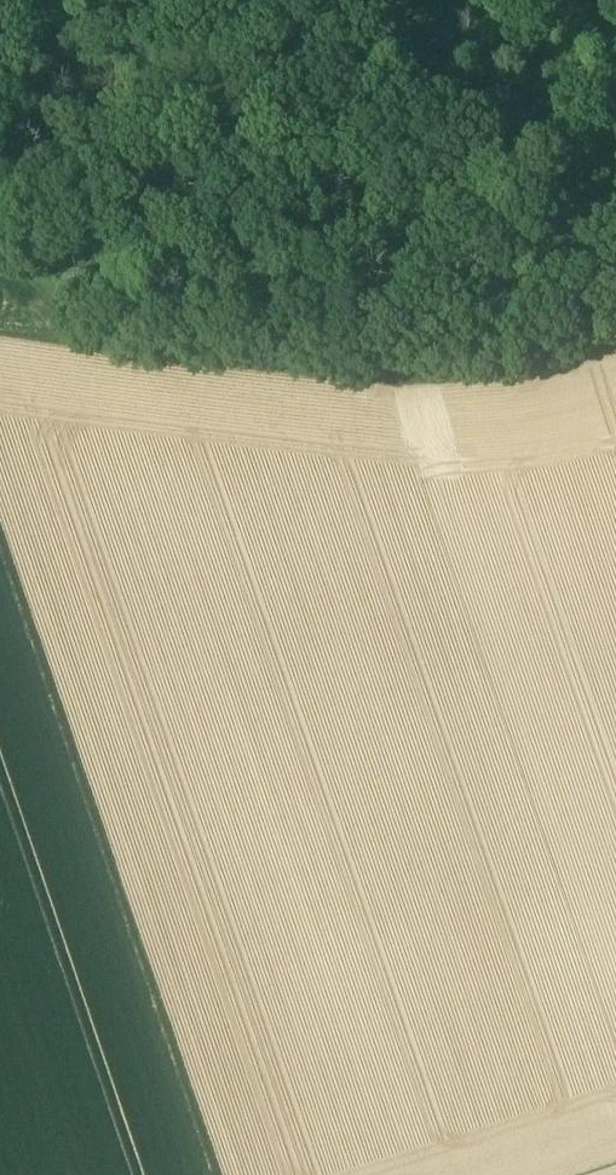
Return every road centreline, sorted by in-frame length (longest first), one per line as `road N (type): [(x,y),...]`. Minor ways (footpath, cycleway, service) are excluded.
road 1 (track): [(0,337),(411,394),(468,387),(615,343)]

